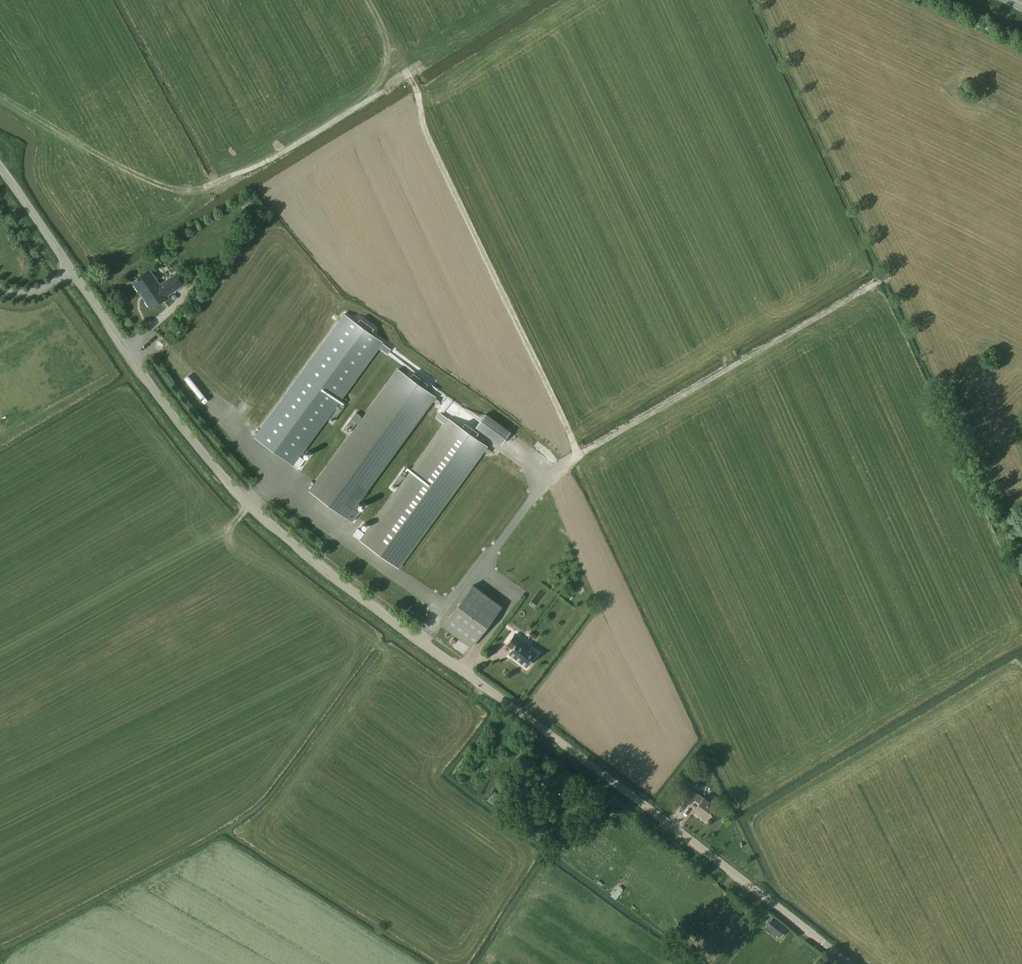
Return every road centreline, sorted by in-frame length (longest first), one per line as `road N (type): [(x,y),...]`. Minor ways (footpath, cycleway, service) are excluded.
road 1 (unclassified): [(835,952),(341,584),(246,502),(177,423),(0,169)]

